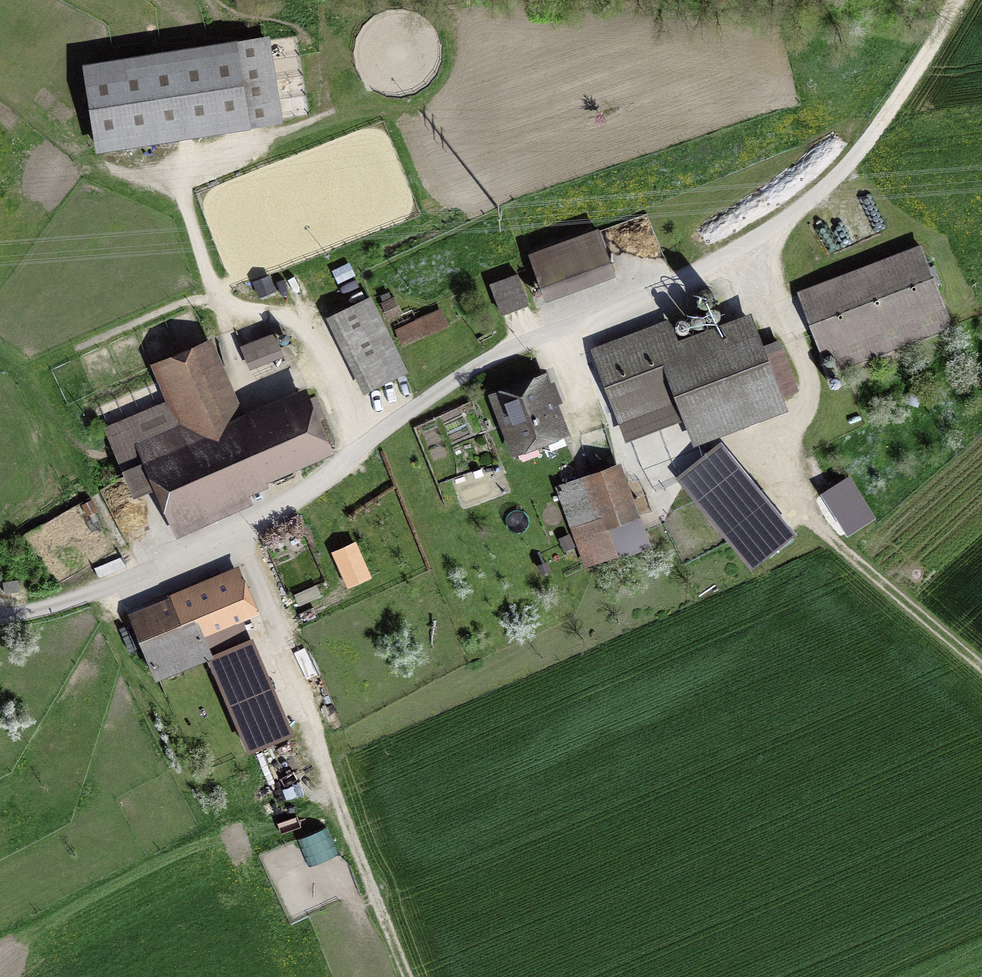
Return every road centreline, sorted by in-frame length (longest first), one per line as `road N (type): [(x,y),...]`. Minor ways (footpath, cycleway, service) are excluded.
road 1 (track): [(981,668),(820,527),(795,493),(786,459),(809,384),(754,240)]
road 2 (track): [(235,527),(407,976)]
road 3 (unclassified): [(0,618),(76,598),(235,527)]

